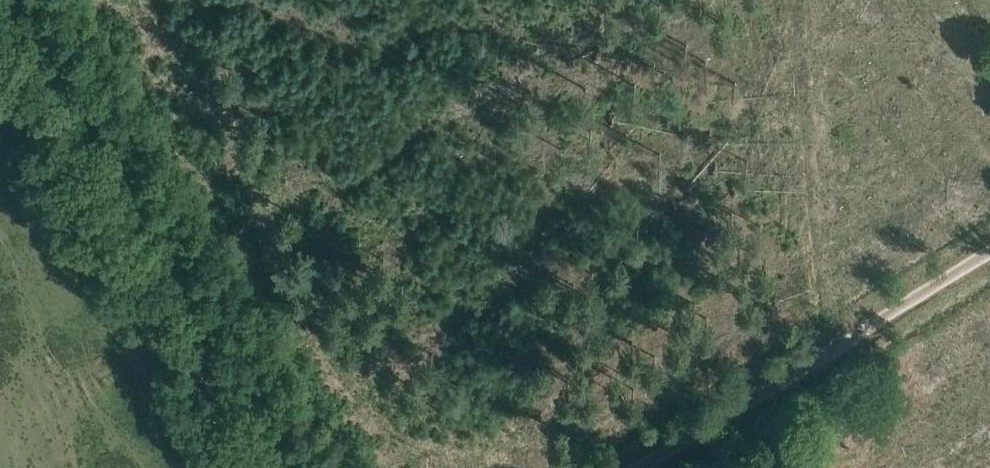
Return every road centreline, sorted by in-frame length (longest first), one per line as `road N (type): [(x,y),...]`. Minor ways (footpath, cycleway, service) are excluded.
road 1 (track): [(0,49),(257,467)]
road 2 (track): [(636,467),(989,252)]

